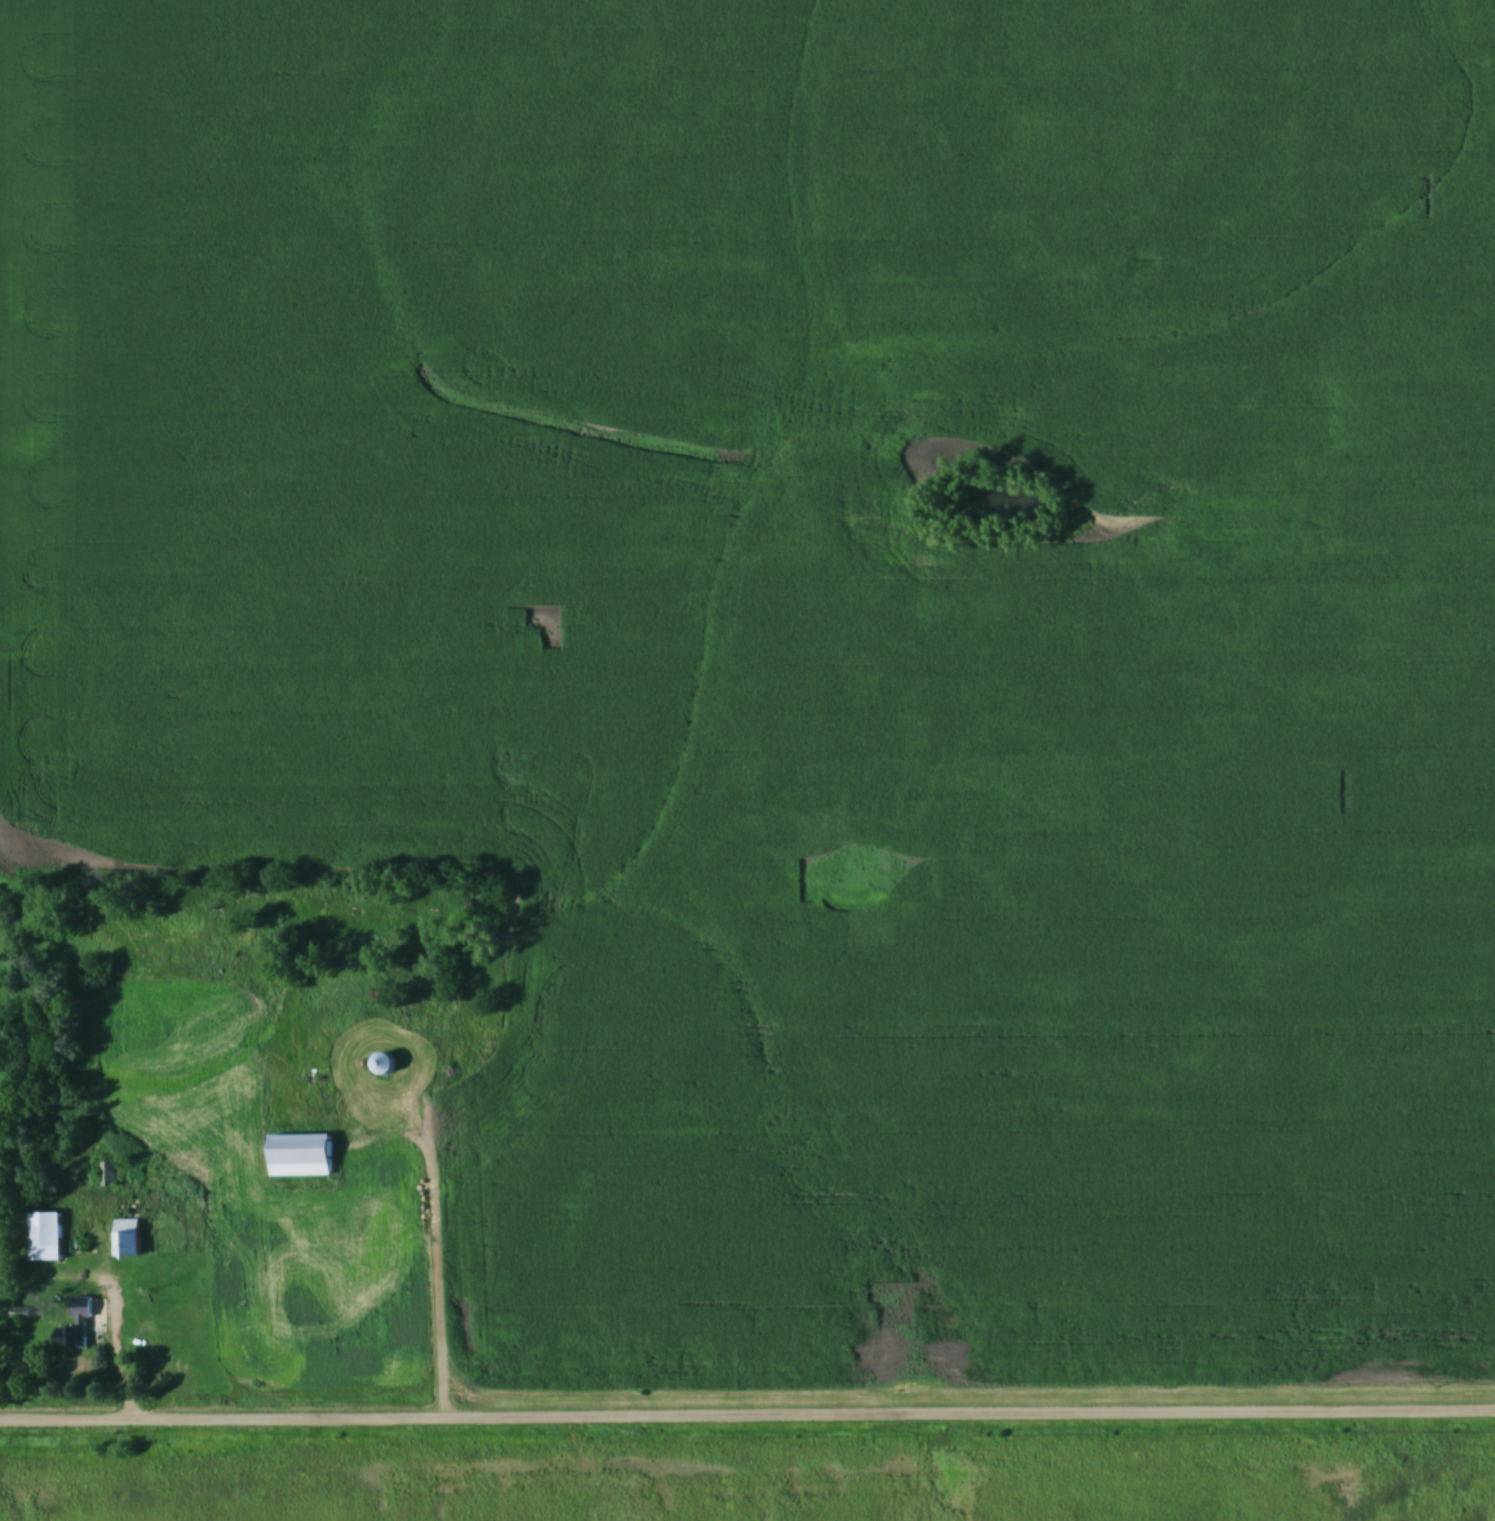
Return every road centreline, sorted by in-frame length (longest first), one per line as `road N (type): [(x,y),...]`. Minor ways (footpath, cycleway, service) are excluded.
road 1 (residential): [(0,1421),(1494,1409)]
road 2 (track): [(390,1138),(407,1147),(415,1174),(429,1417)]

